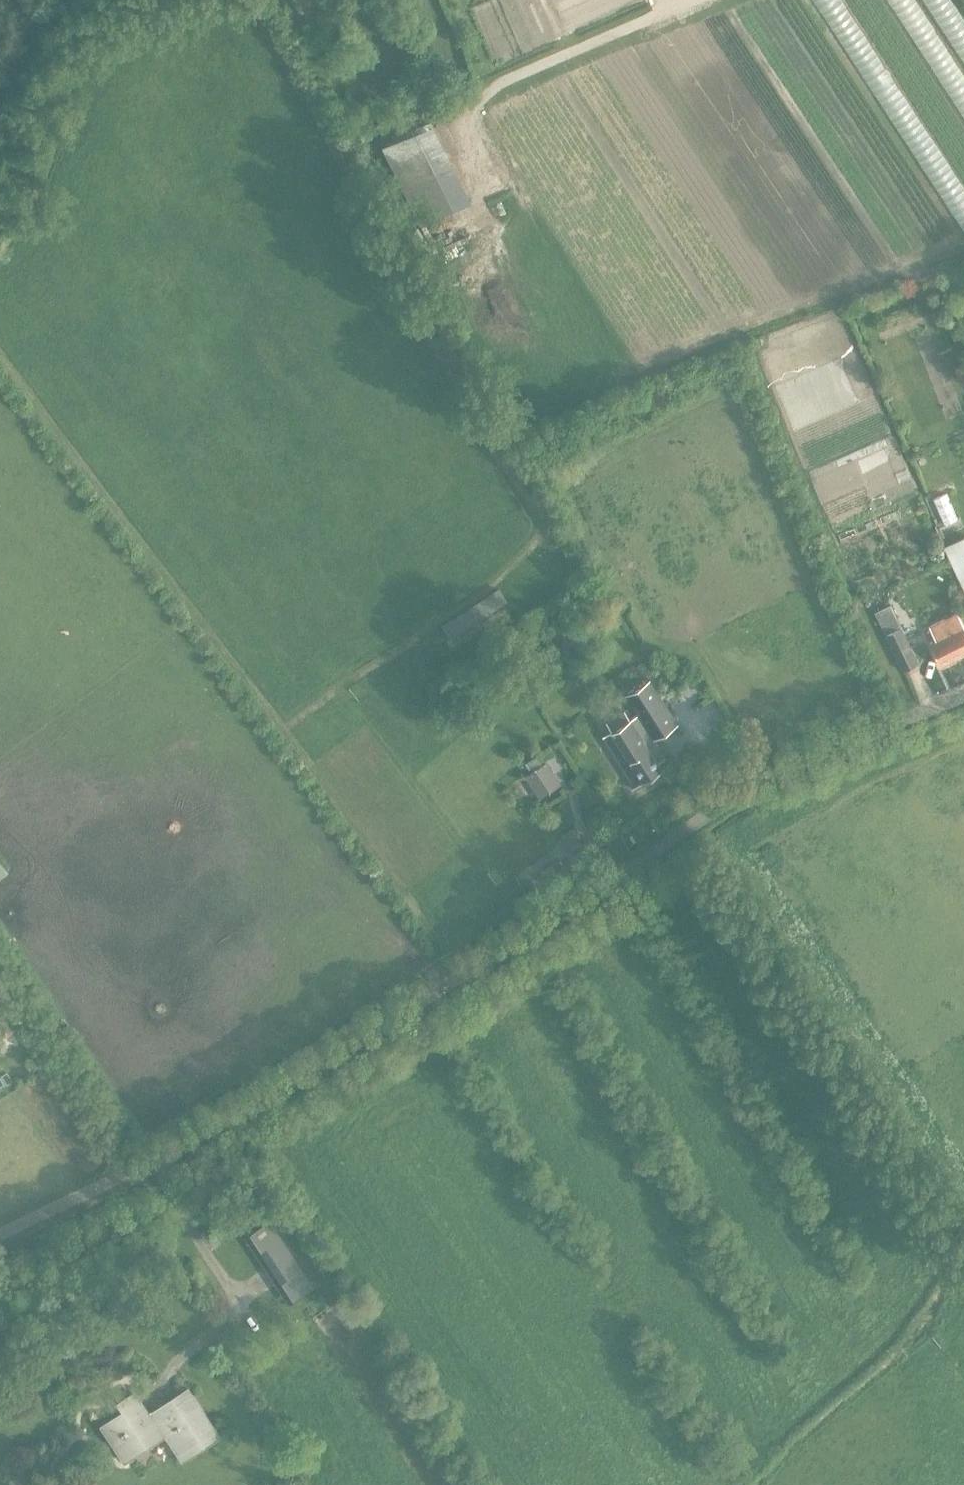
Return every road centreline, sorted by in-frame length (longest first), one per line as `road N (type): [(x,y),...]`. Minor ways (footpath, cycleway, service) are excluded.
road 1 (unclassified): [(0,1234),(286,1083),(782,767),(963,693)]

